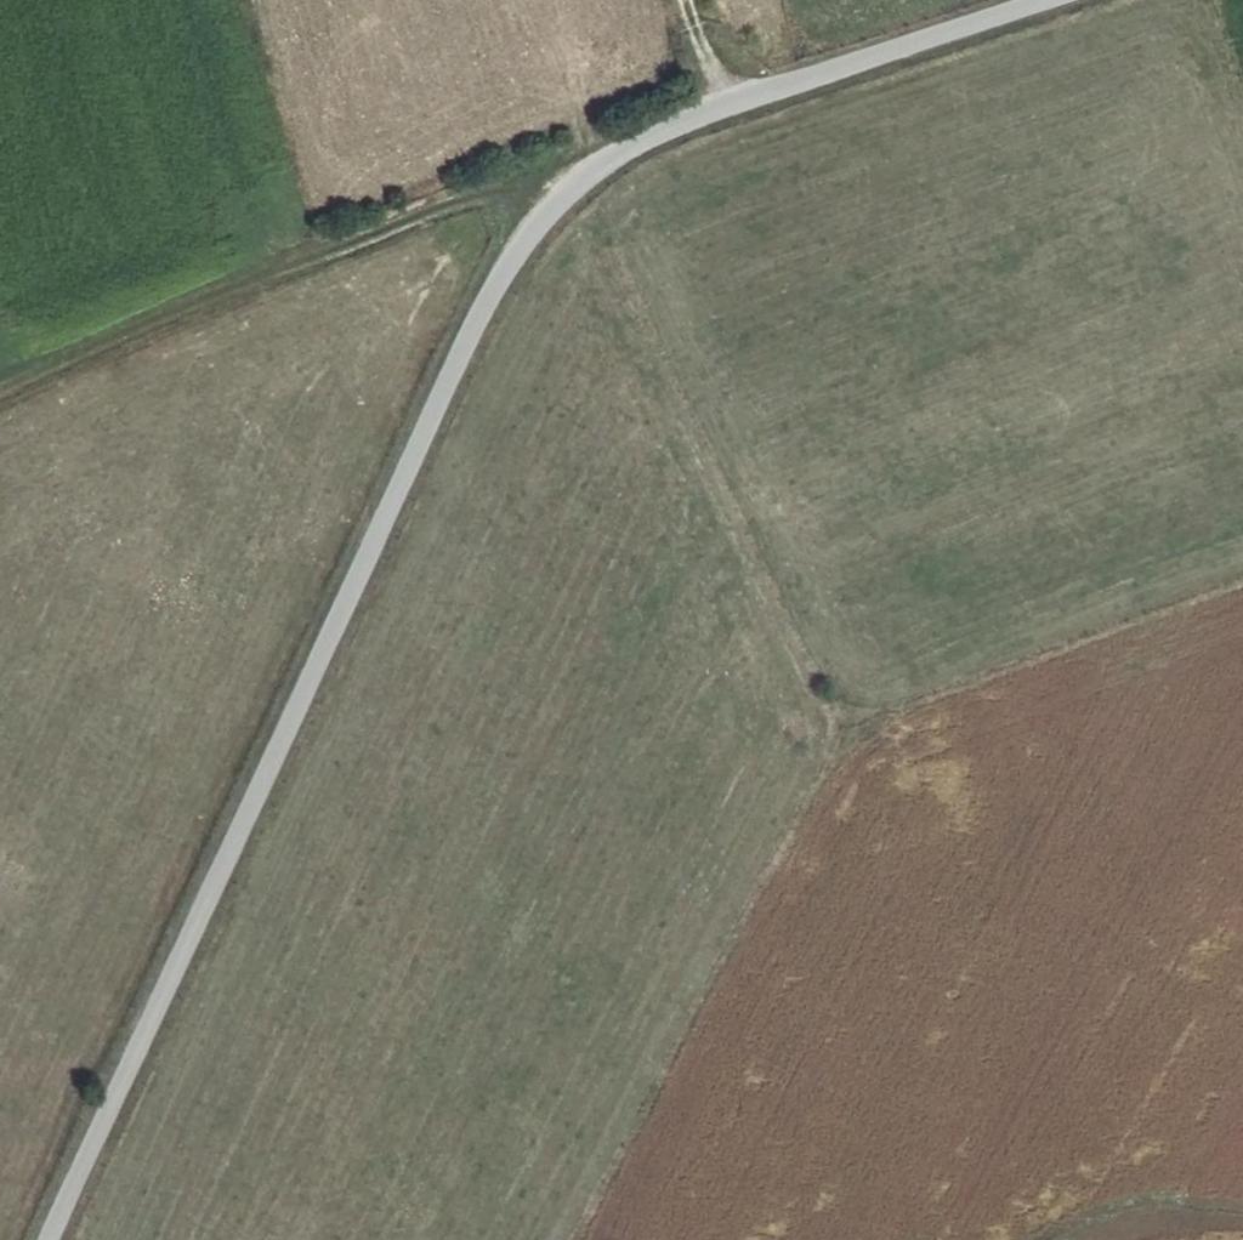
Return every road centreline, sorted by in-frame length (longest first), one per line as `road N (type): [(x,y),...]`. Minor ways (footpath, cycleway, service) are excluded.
road 1 (unclassified): [(1041,0),(606,148),(544,201),(474,300),(39,1239)]

